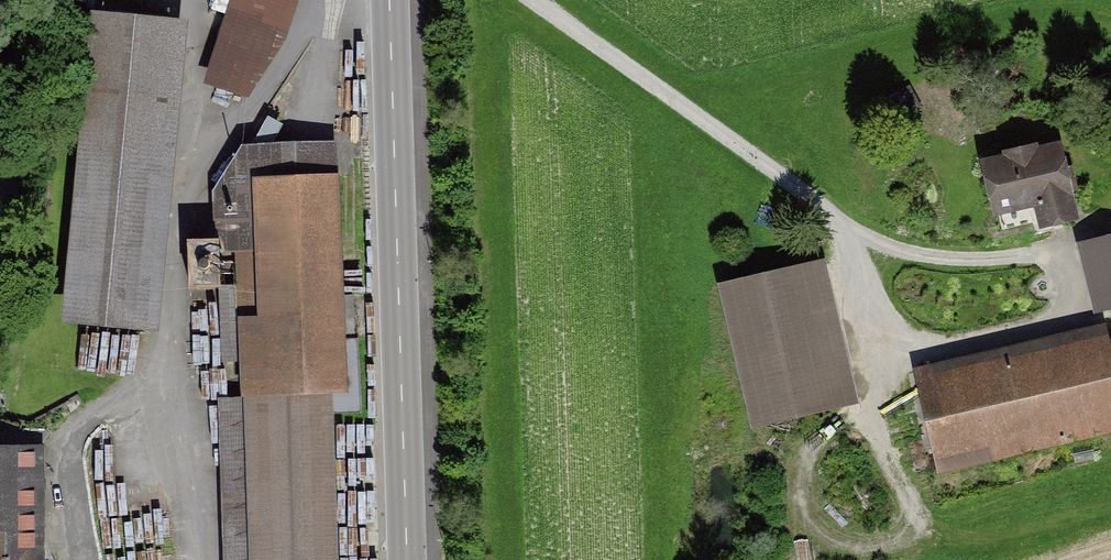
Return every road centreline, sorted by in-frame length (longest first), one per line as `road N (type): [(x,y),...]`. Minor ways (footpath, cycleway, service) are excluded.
road 1 (tertiary): [(390,0),(408,559)]
road 2 (track): [(1077,319),(1066,265),(1048,257),(972,265),(898,255),(854,238),(820,208)]

